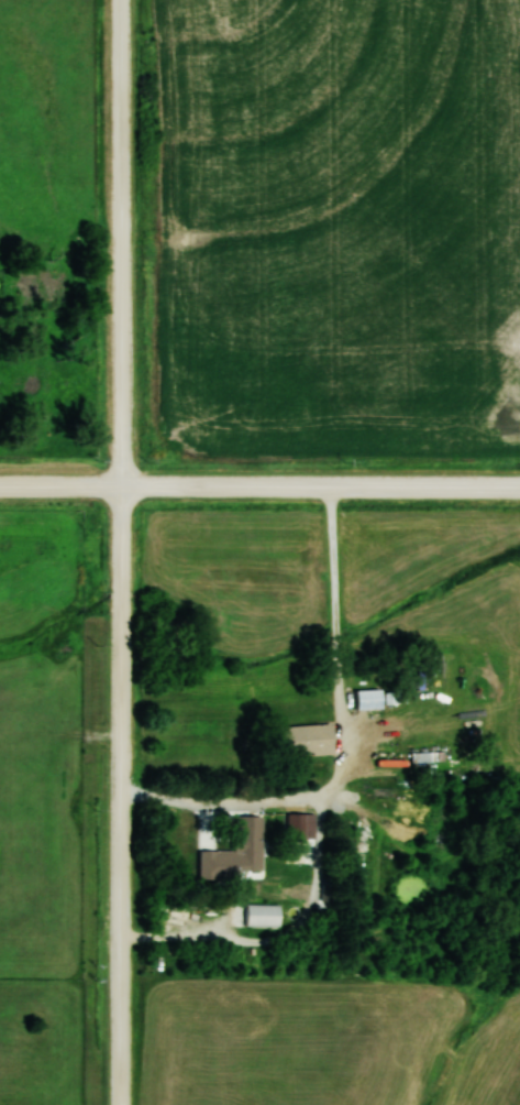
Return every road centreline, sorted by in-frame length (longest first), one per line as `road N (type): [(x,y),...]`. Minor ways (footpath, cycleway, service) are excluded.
road 1 (residential): [(119,1104),(122,486)]
road 2 (residential): [(122,486),(119,0)]
road 3 (residential): [(122,486),(519,487)]
road 4 (residential): [(0,486),(122,486)]

